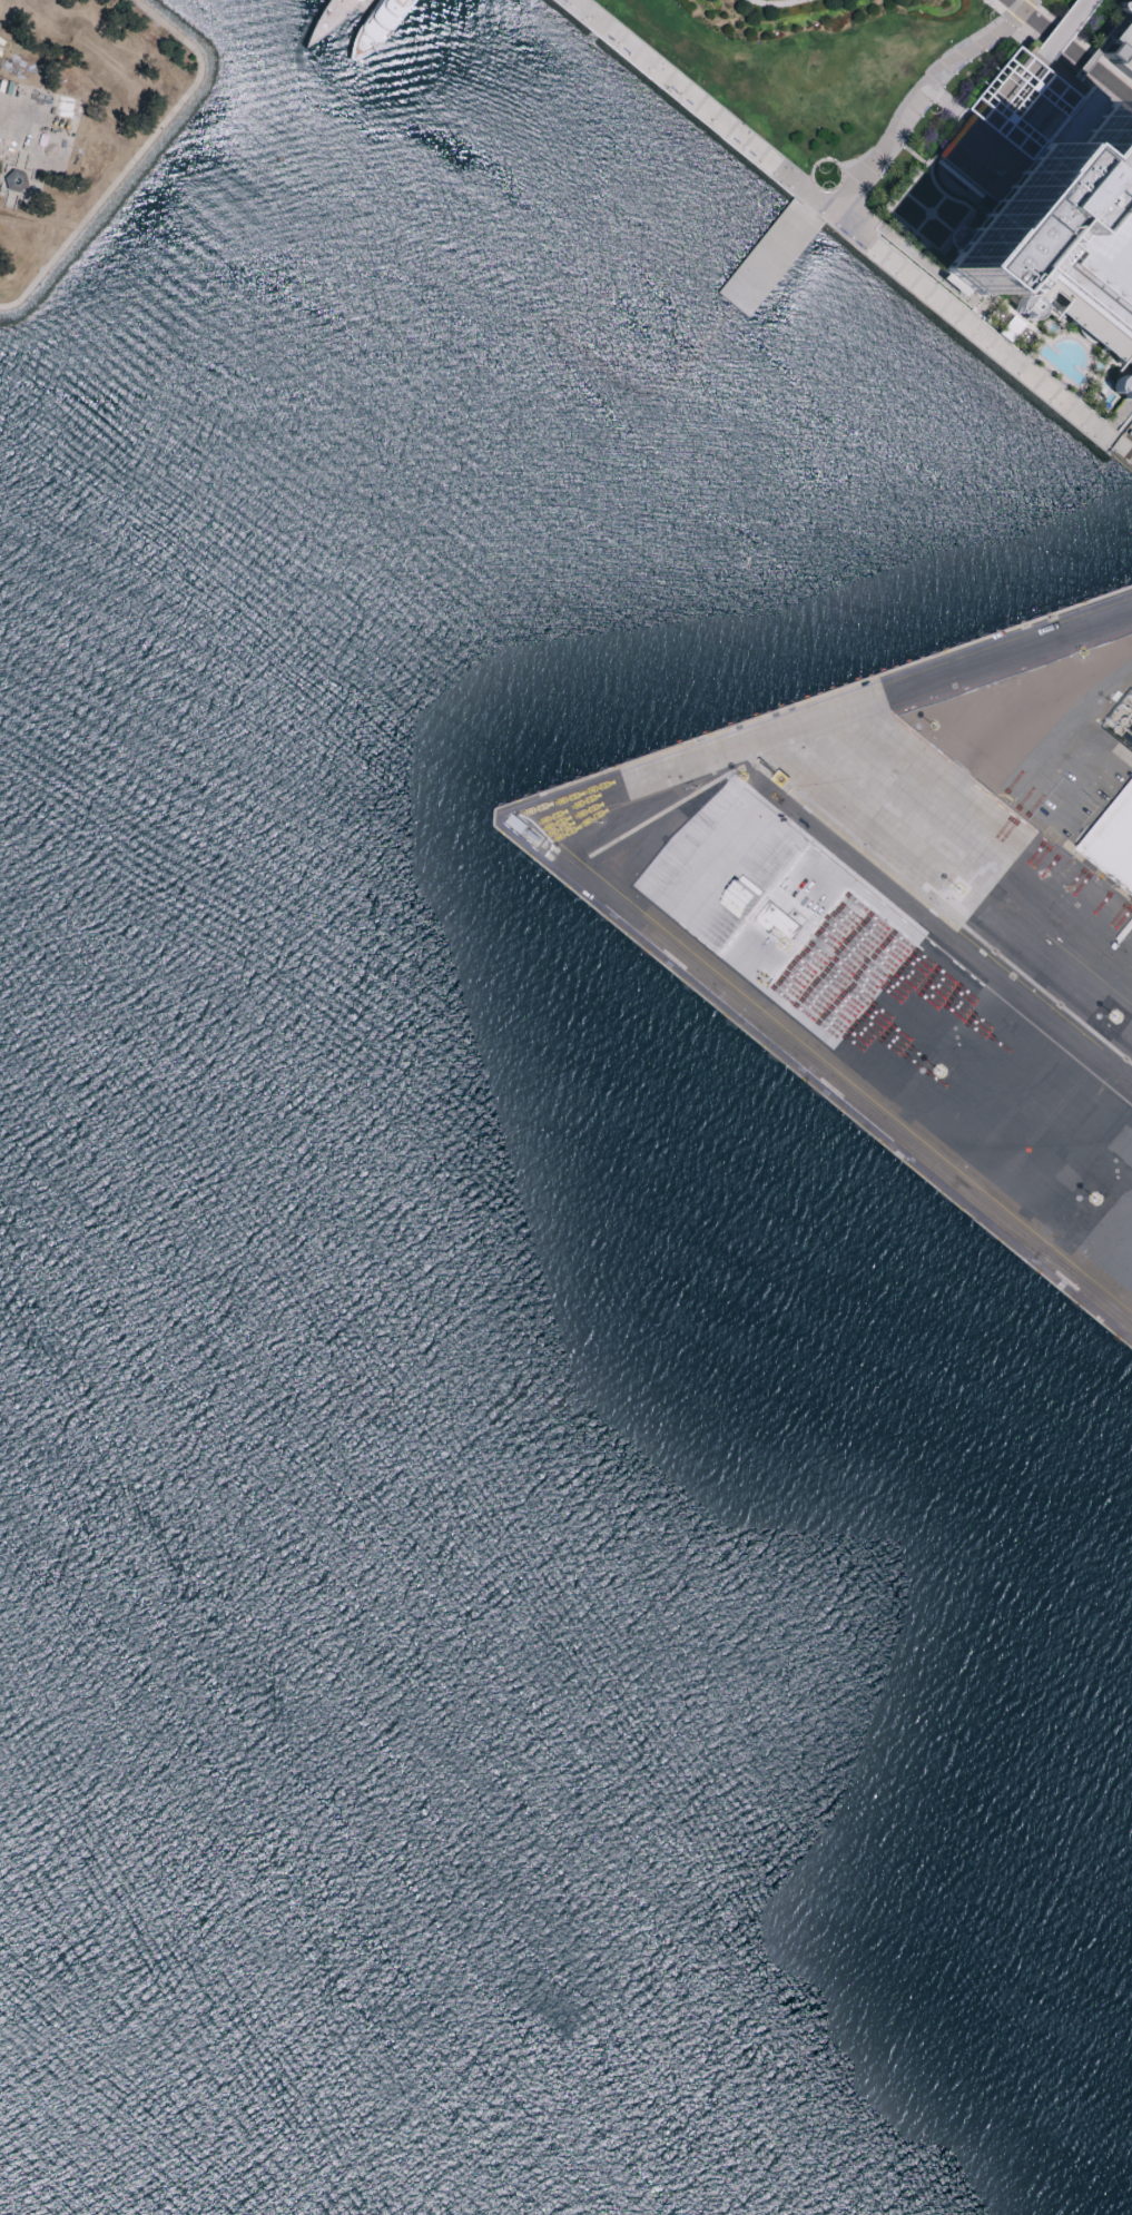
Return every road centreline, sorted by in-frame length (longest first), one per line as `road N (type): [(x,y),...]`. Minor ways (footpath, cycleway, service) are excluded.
road 1 (residential): [(1131,1316),(524,823),(1131,617)]
road 2 (residential): [(788,732),(1131,1009)]

